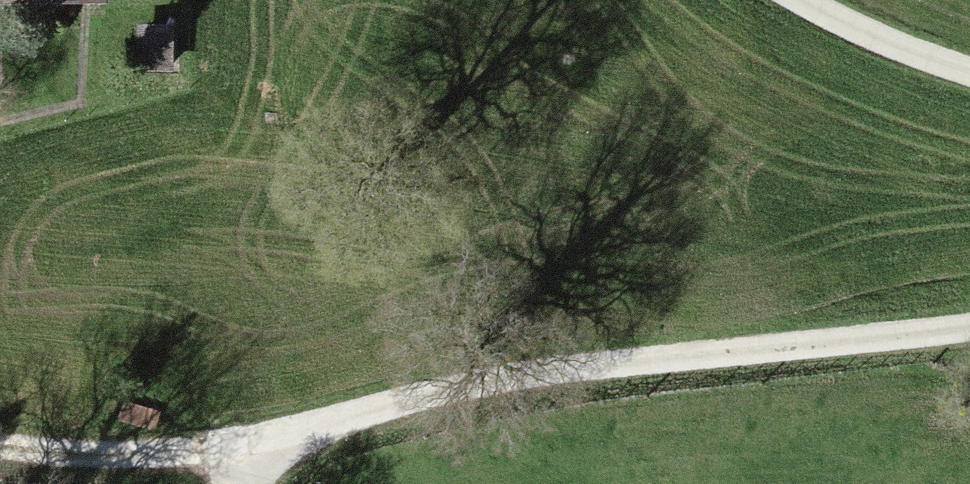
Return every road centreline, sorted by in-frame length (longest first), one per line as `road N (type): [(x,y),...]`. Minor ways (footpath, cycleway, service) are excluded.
road 1 (track): [(263,483),(278,457),(384,400),(969,339)]
road 2 (track): [(0,463),(163,474),(278,457)]
road 3 (track): [(754,0),(945,88),(969,91)]

